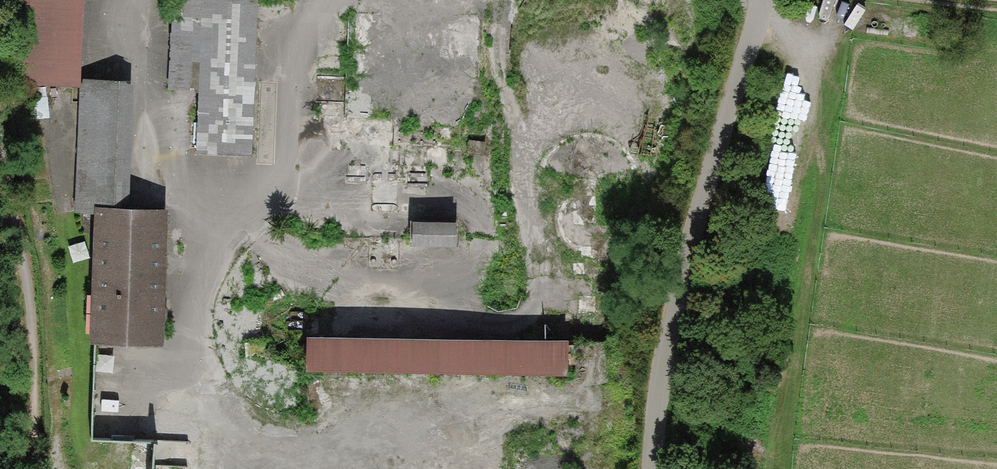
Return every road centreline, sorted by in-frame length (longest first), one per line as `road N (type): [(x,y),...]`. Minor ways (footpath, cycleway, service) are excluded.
road 1 (unclassified): [(656,468),(658,408),(709,163),(765,0)]

